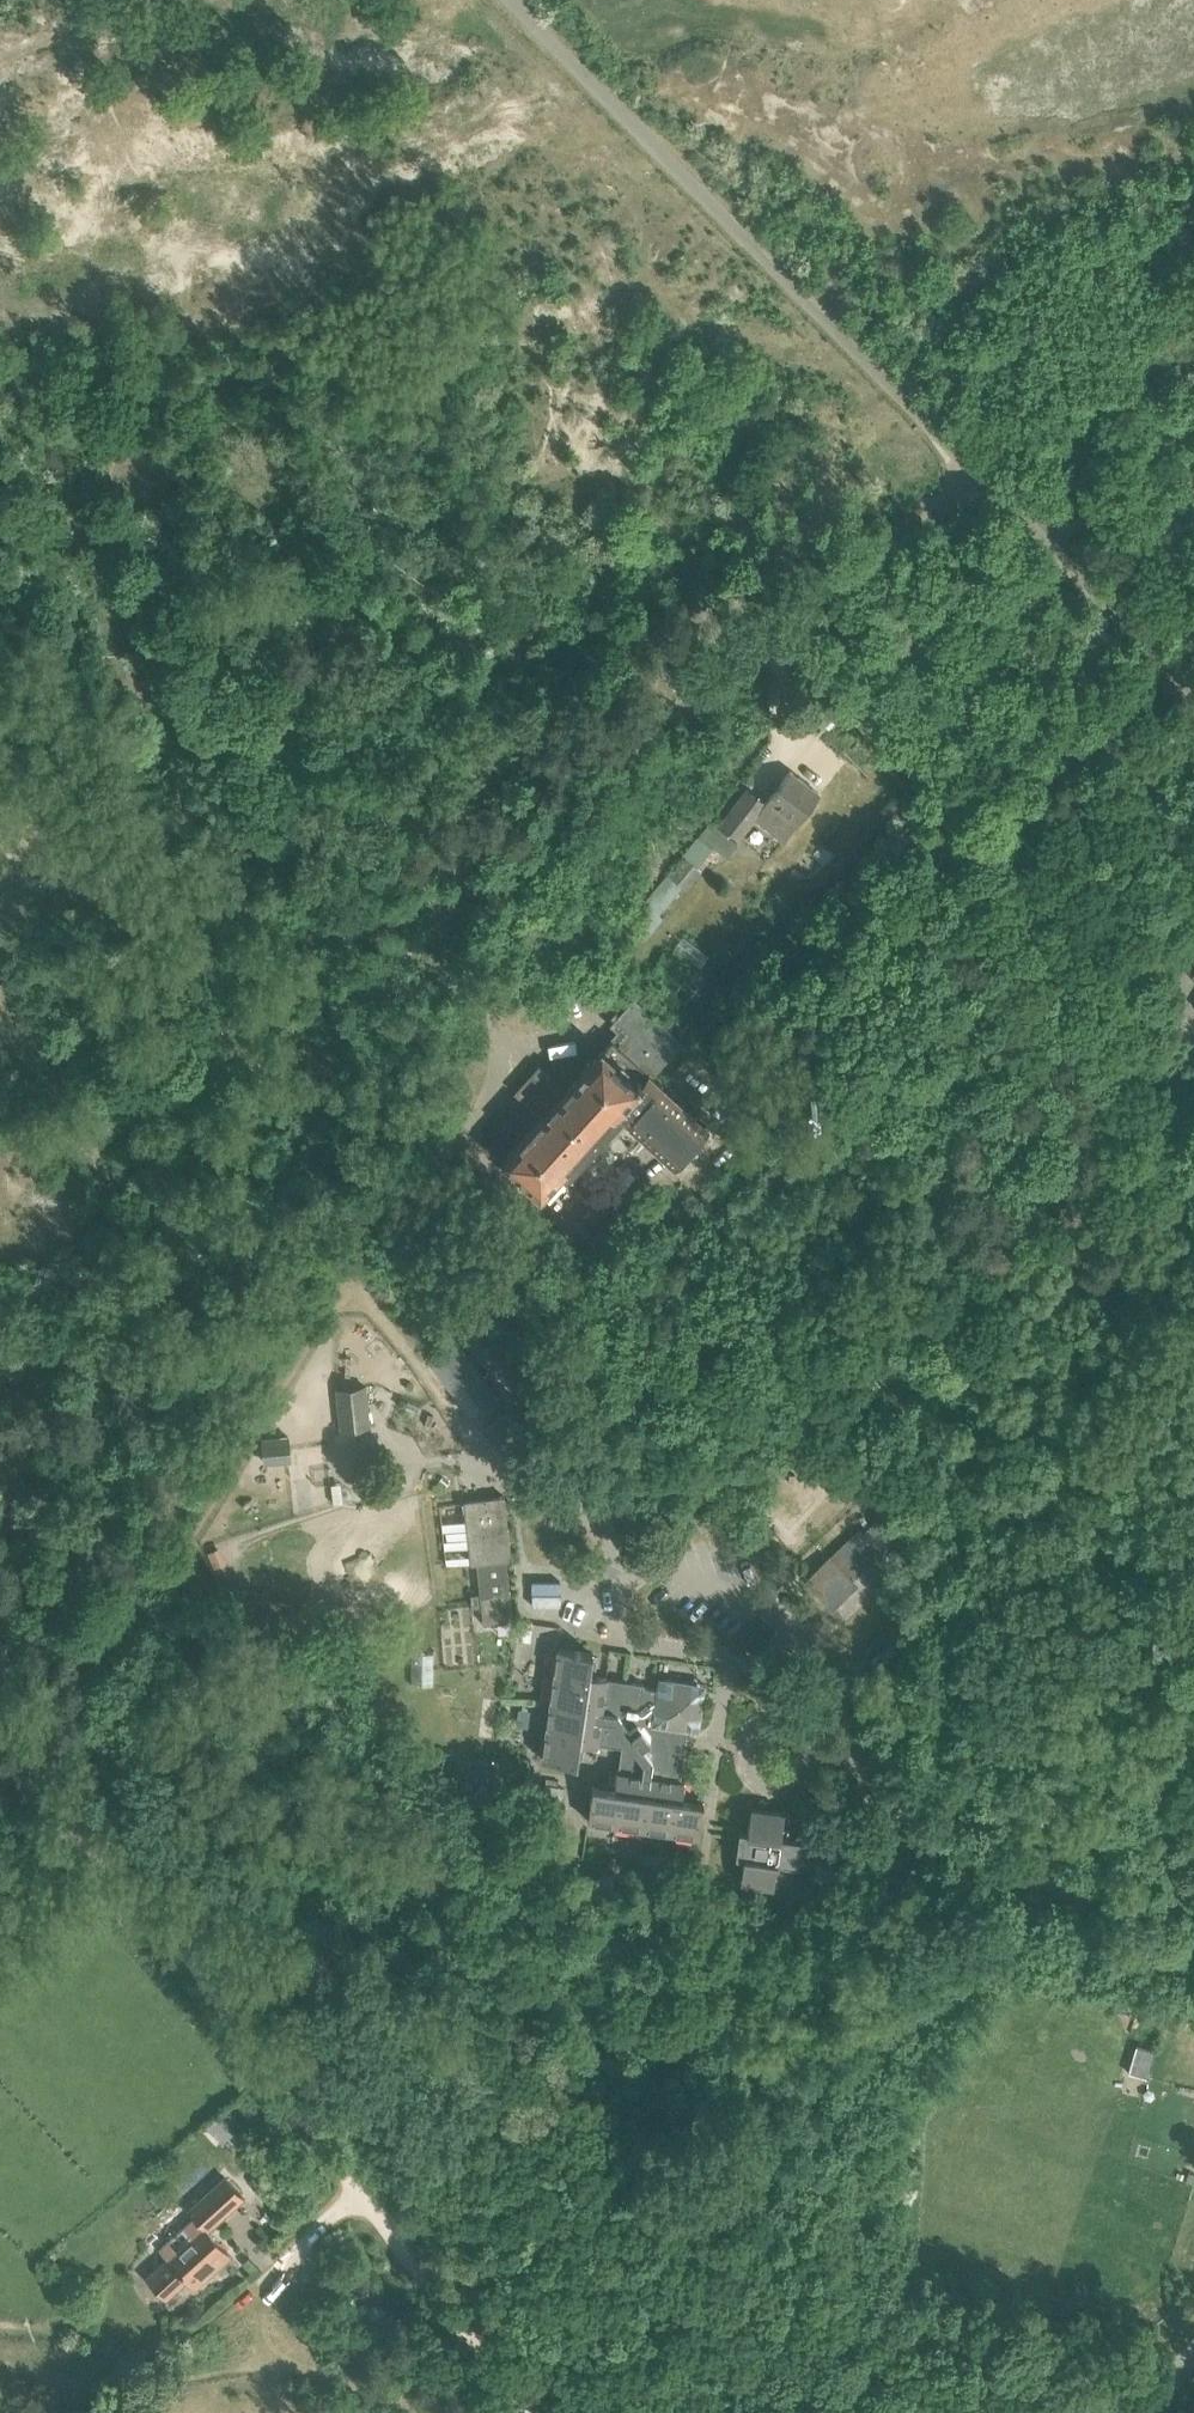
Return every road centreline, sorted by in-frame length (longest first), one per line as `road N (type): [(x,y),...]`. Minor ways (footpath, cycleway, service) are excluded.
road 1 (residential): [(1193,690),(976,480),(769,632),(562,811),(513,877)]
road 2 (unclassified): [(523,2412),(150,1903),(105,1857),(0,1794)]

